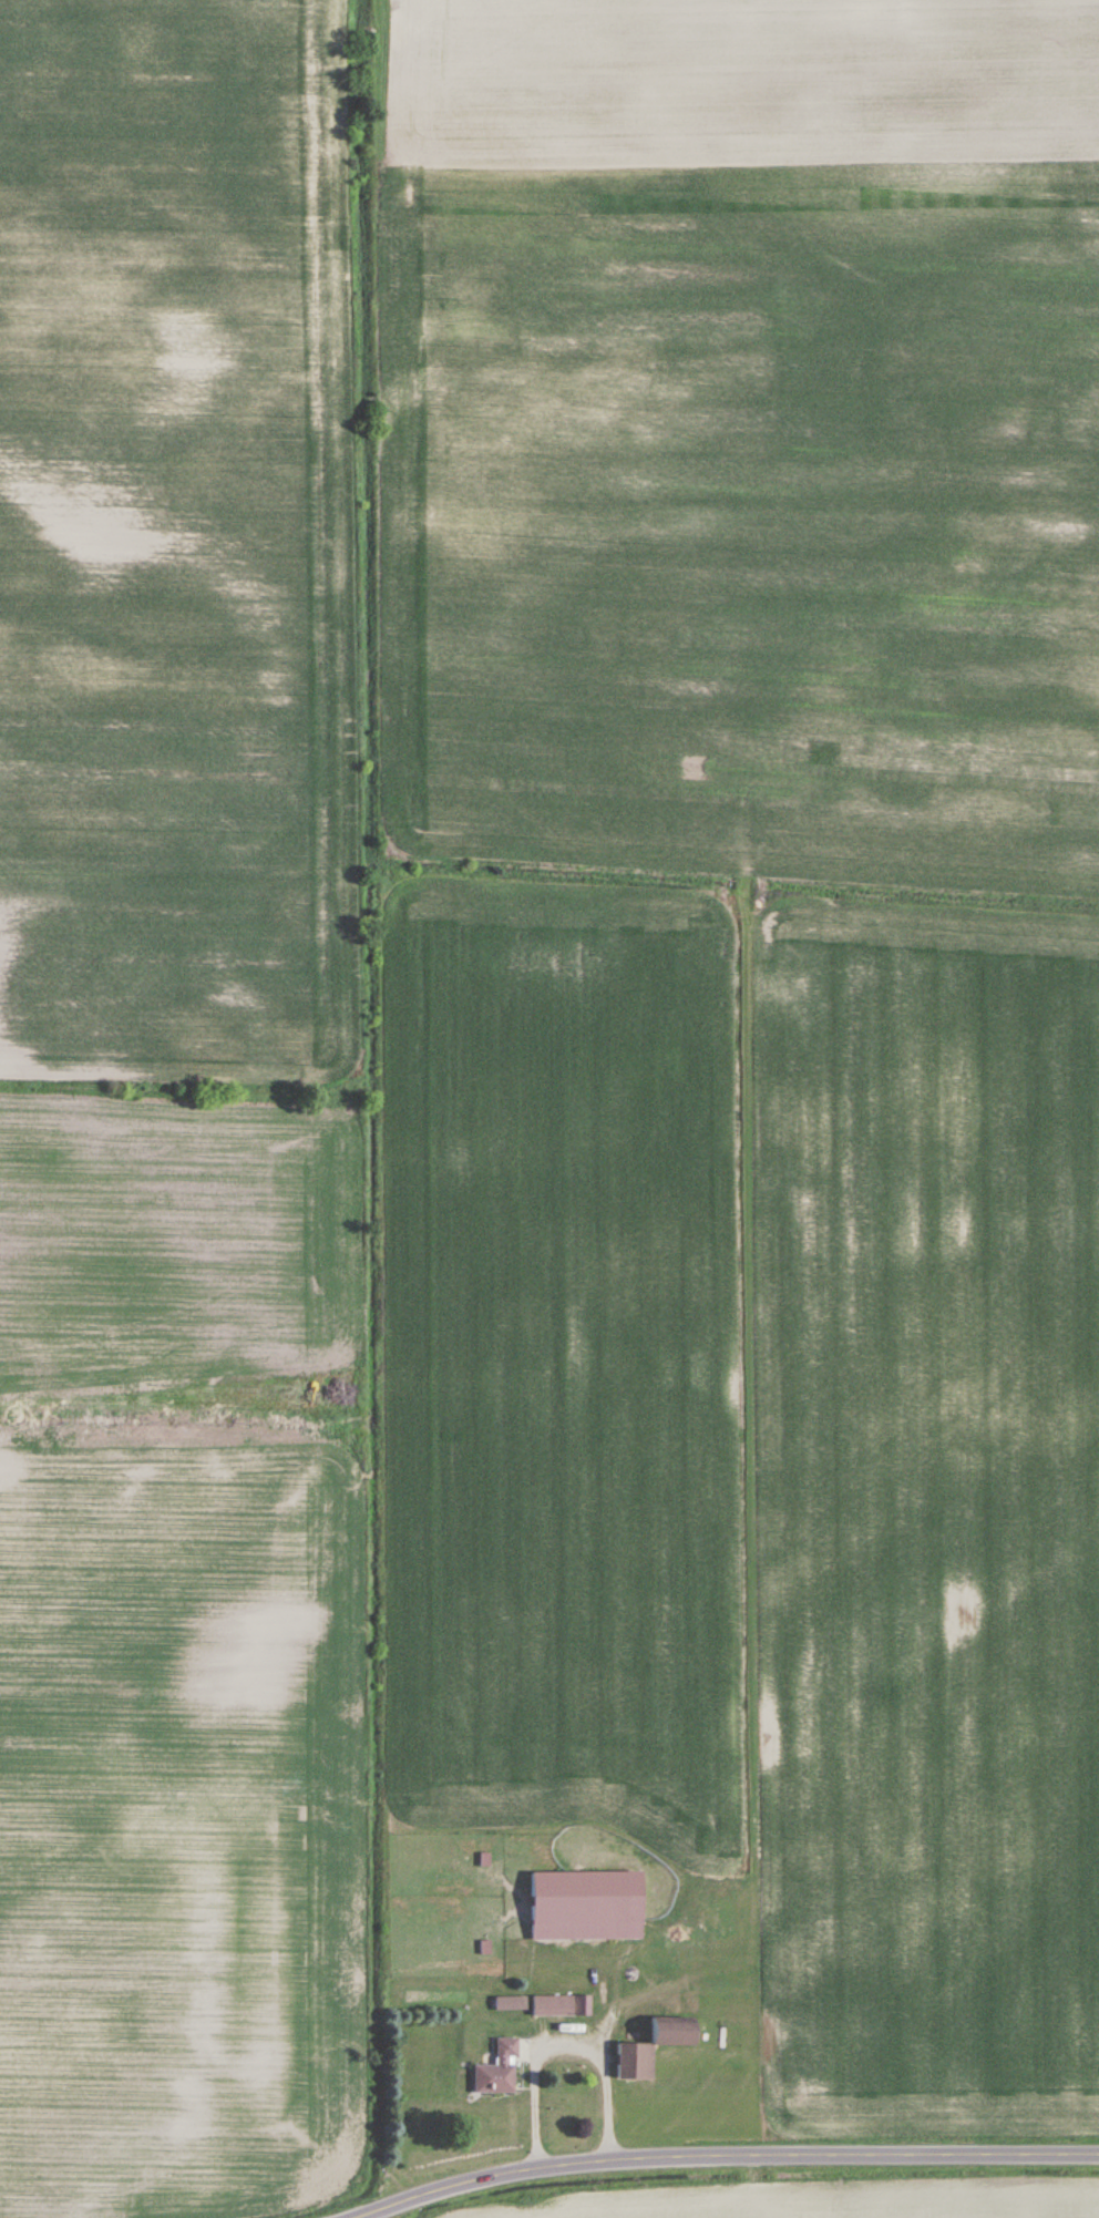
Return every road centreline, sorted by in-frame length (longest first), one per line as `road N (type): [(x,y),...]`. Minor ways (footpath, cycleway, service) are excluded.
road 1 (tertiary): [(387,2207),(562,2159),(1098,2156)]

